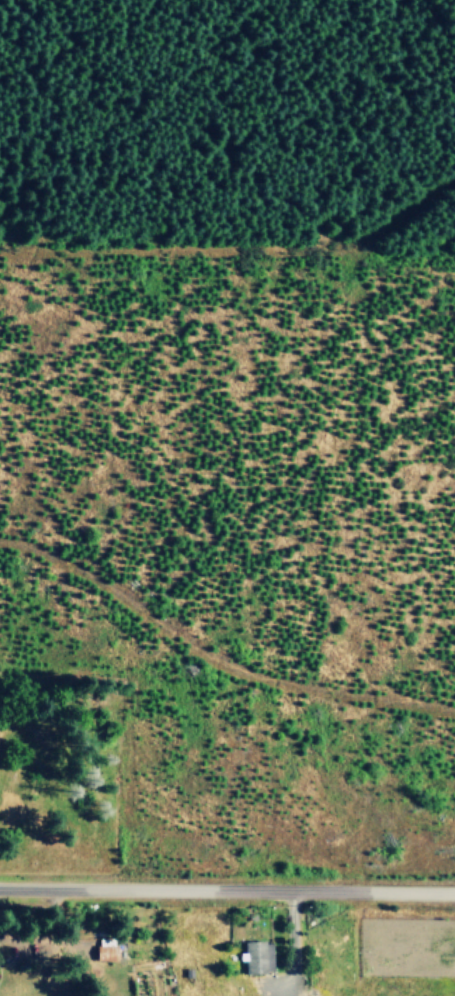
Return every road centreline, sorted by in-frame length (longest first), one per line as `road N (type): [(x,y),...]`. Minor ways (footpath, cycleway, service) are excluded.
road 1 (residential): [(0,885),(454,890)]

